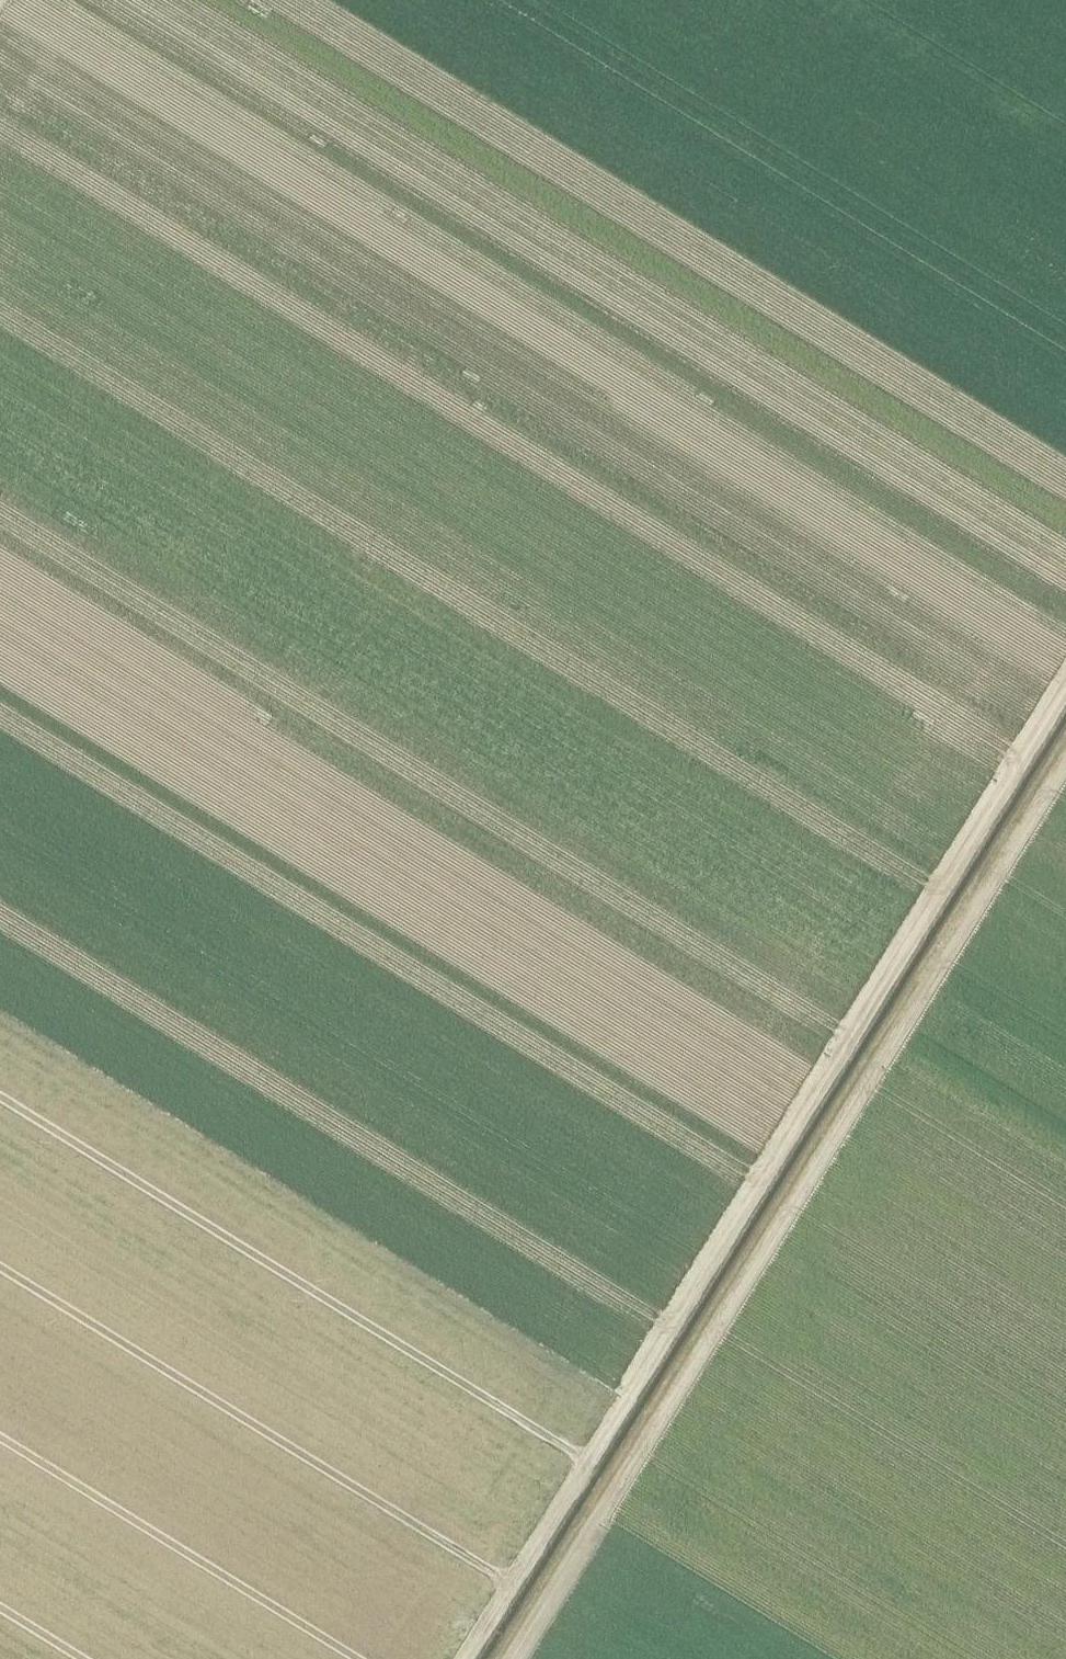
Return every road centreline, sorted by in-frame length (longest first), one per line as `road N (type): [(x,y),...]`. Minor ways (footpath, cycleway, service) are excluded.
road 1 (track): [(1065,679),(462,1658)]

